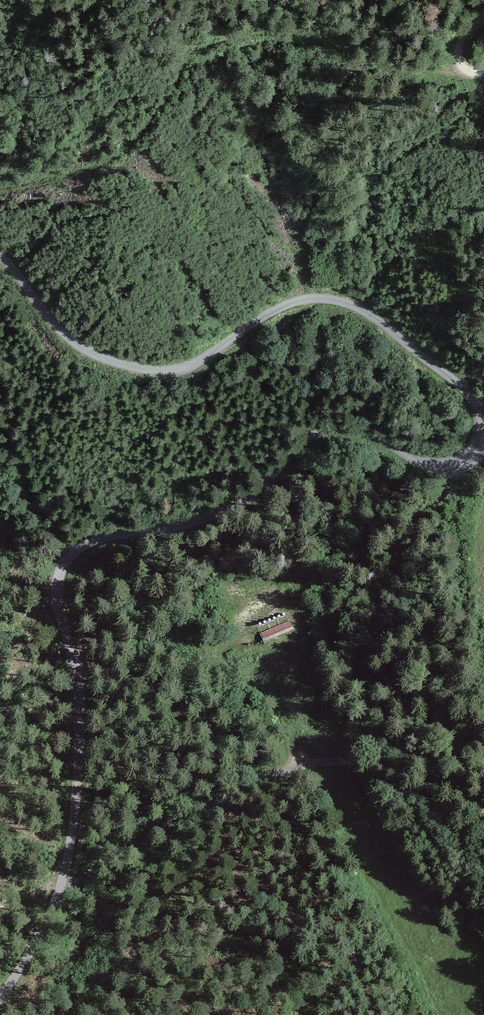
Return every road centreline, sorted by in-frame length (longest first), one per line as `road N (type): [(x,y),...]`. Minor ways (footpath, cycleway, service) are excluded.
road 1 (unclassified): [(0,996),(55,907),(76,819),(76,679),(57,592),(67,561),(102,540),(230,510),(327,430),(364,432),(443,467),(469,459),(483,433)]
road 2 (unclassified): [(483,416),(465,390),(376,318),(331,297),(272,312),(190,367),(138,369),(79,347),(0,257)]
road 3 (track): [(64,883),(248,782),(332,759),(401,773),(483,809)]

